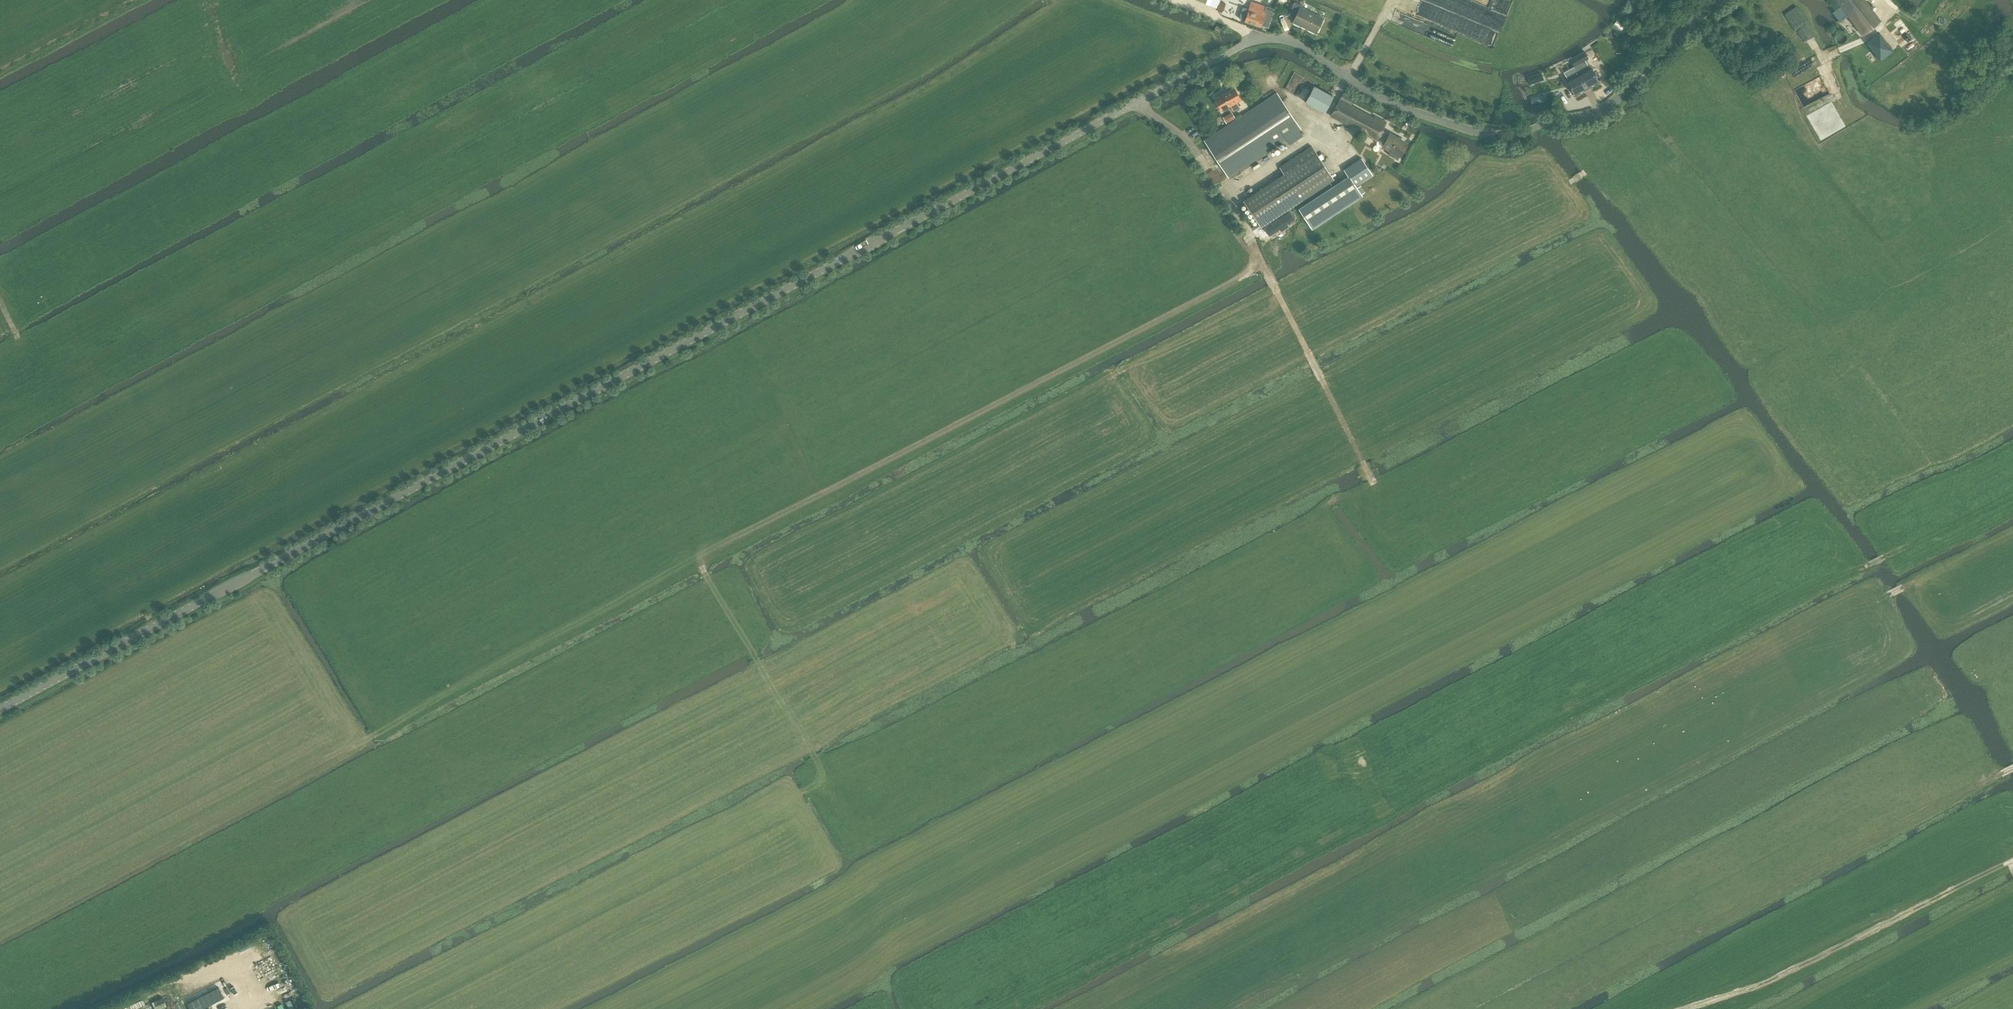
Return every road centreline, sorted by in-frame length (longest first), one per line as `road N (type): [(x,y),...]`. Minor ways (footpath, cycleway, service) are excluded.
road 1 (tertiary): [(0,710),(1248,42),(1305,47),(1413,113),(1498,138),(1602,111),(1720,0)]
road 2 (track): [(810,747),(701,556),(1243,275),(1257,257)]
road 3 (track): [(1257,257),(1374,484)]
road 4 (track): [(1257,257),(1227,193),(1299,145),(1347,78)]
road 5 (track): [(1227,193),(1141,101)]

